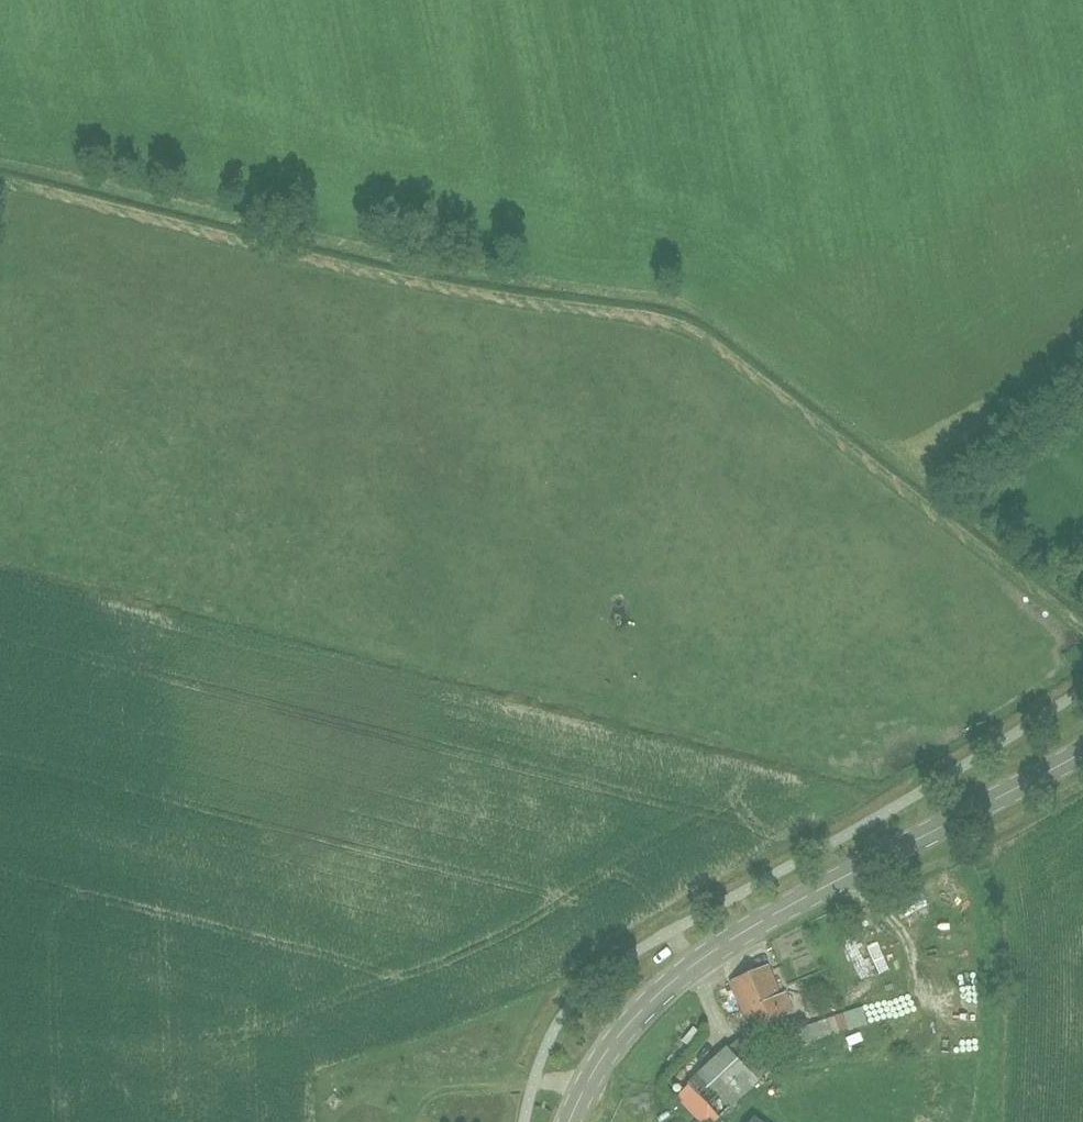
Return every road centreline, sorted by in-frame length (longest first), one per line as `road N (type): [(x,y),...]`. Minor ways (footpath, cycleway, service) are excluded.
road 1 (tertiary): [(569,1121),(613,1043),(709,954),(1082,753)]

